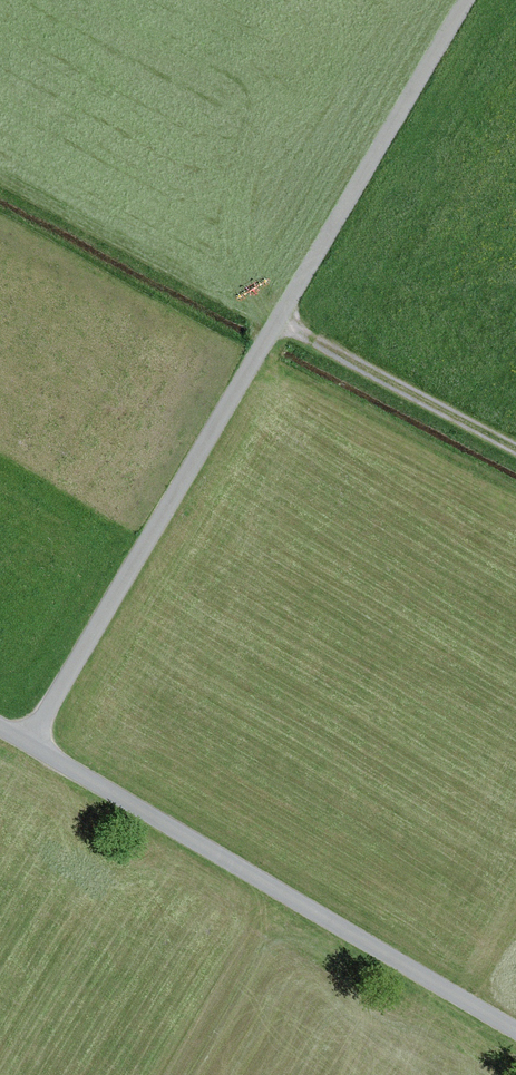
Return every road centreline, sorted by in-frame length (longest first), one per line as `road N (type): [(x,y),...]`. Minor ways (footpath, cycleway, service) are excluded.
road 1 (track): [(27,745),(468,0)]
road 2 (track): [(515,1032),(27,745)]
road 3 (track): [(279,322),(515,448)]

